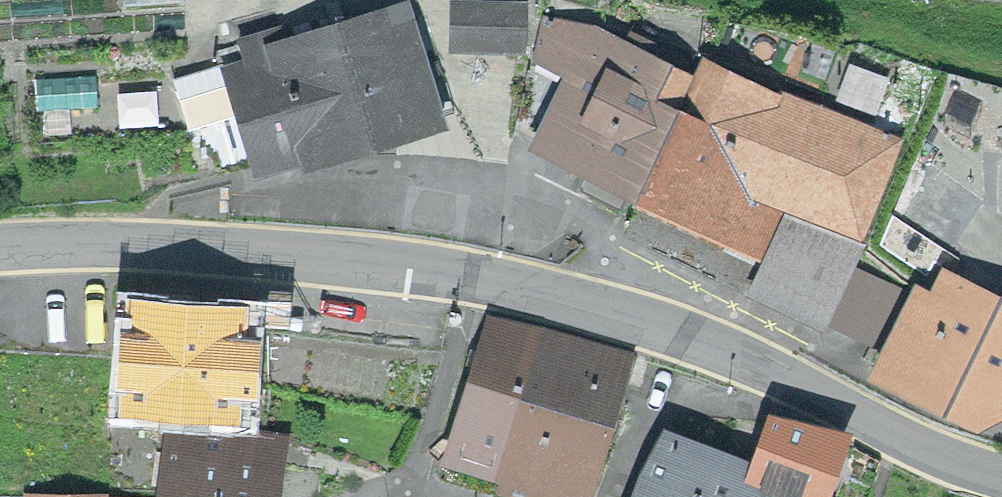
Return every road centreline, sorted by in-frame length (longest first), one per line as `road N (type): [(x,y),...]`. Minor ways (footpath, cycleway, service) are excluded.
road 1 (primary): [(0,248),(108,243),(338,257),(477,278)]
road 2 (primary): [(477,278),(615,310),(758,360)]
road 3 (primary): [(758,360),(1001,478)]
road 4 (residential): [(615,496),(649,410),(686,395),(754,404),(758,360)]
road 5 (residential): [(415,485),(477,278)]

